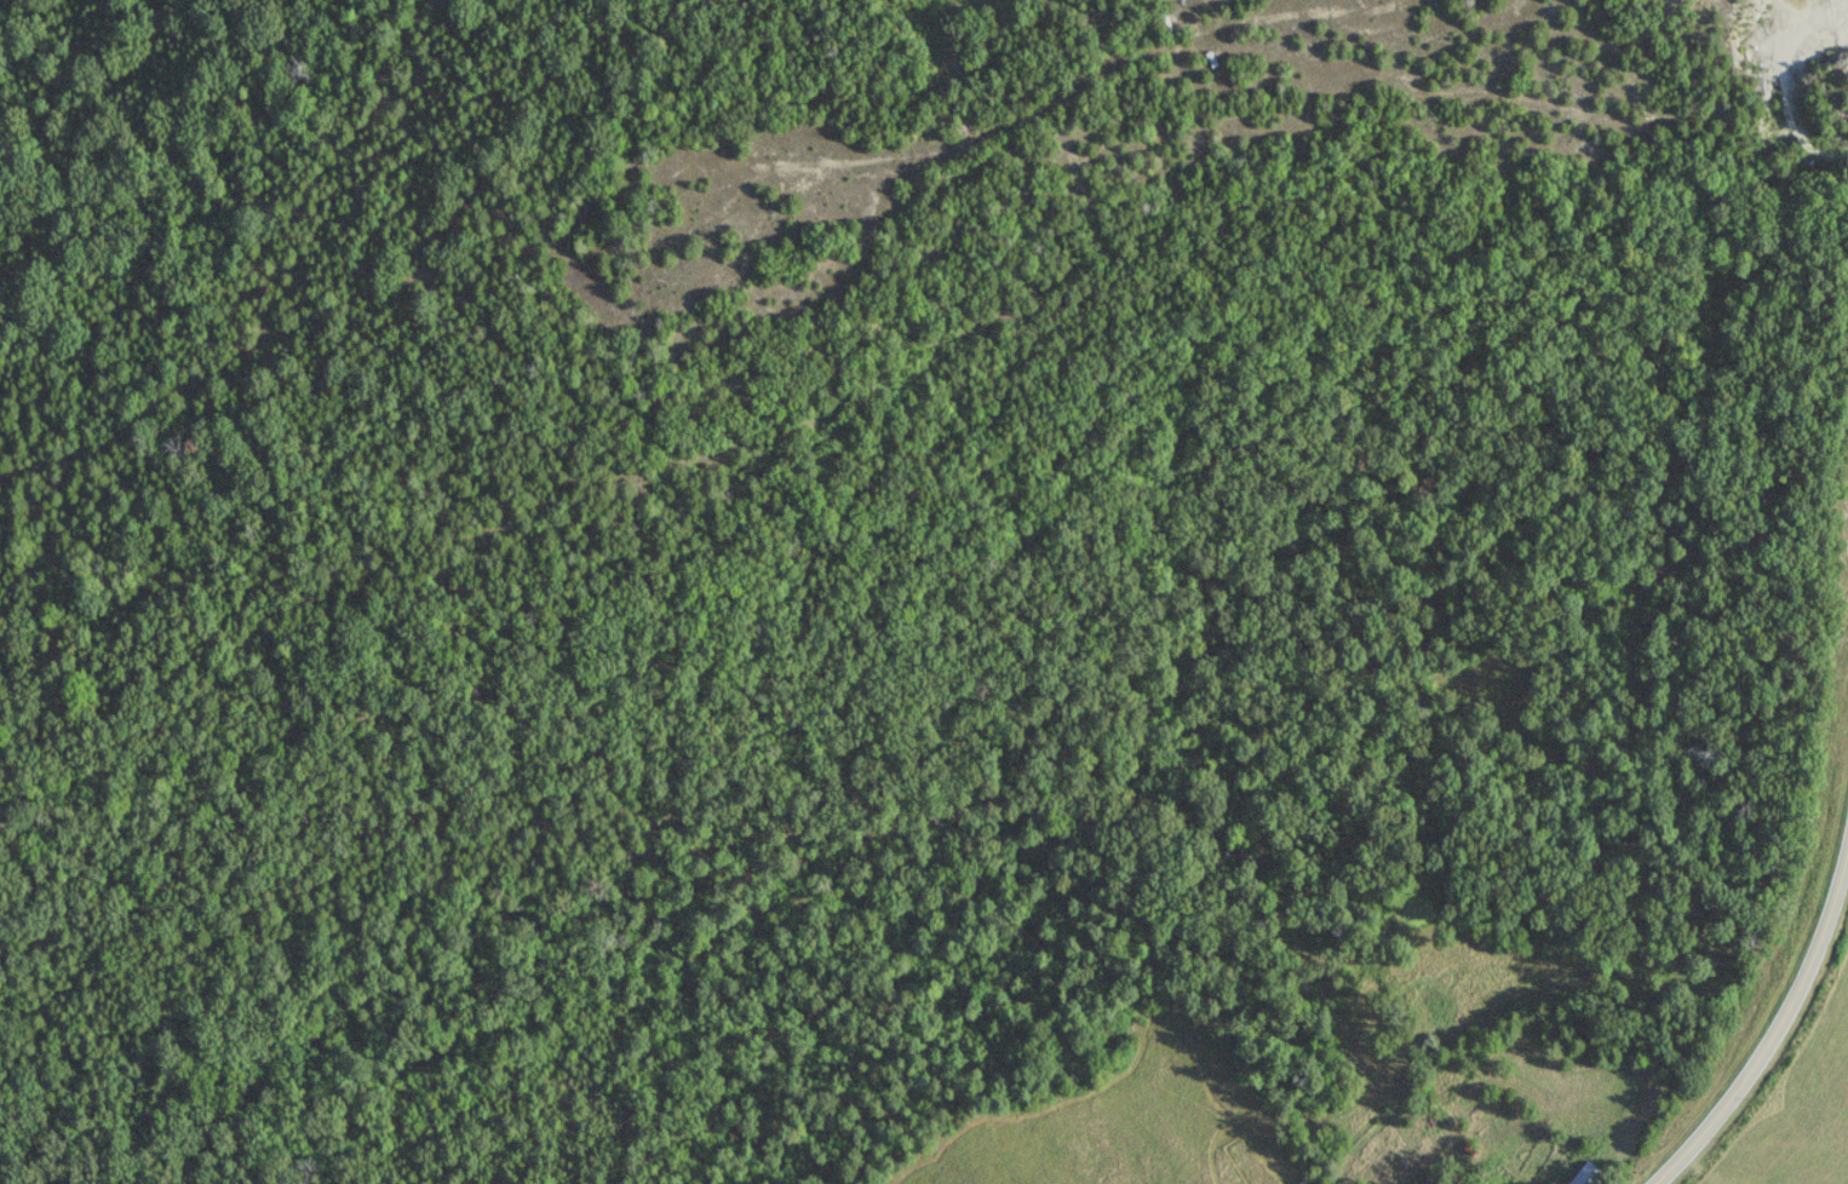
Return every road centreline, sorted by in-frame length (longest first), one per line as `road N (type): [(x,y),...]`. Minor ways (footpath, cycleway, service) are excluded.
road 1 (secondary): [(1610,1183),(1655,1153),(1751,1036),(1823,765),(1847,551)]

